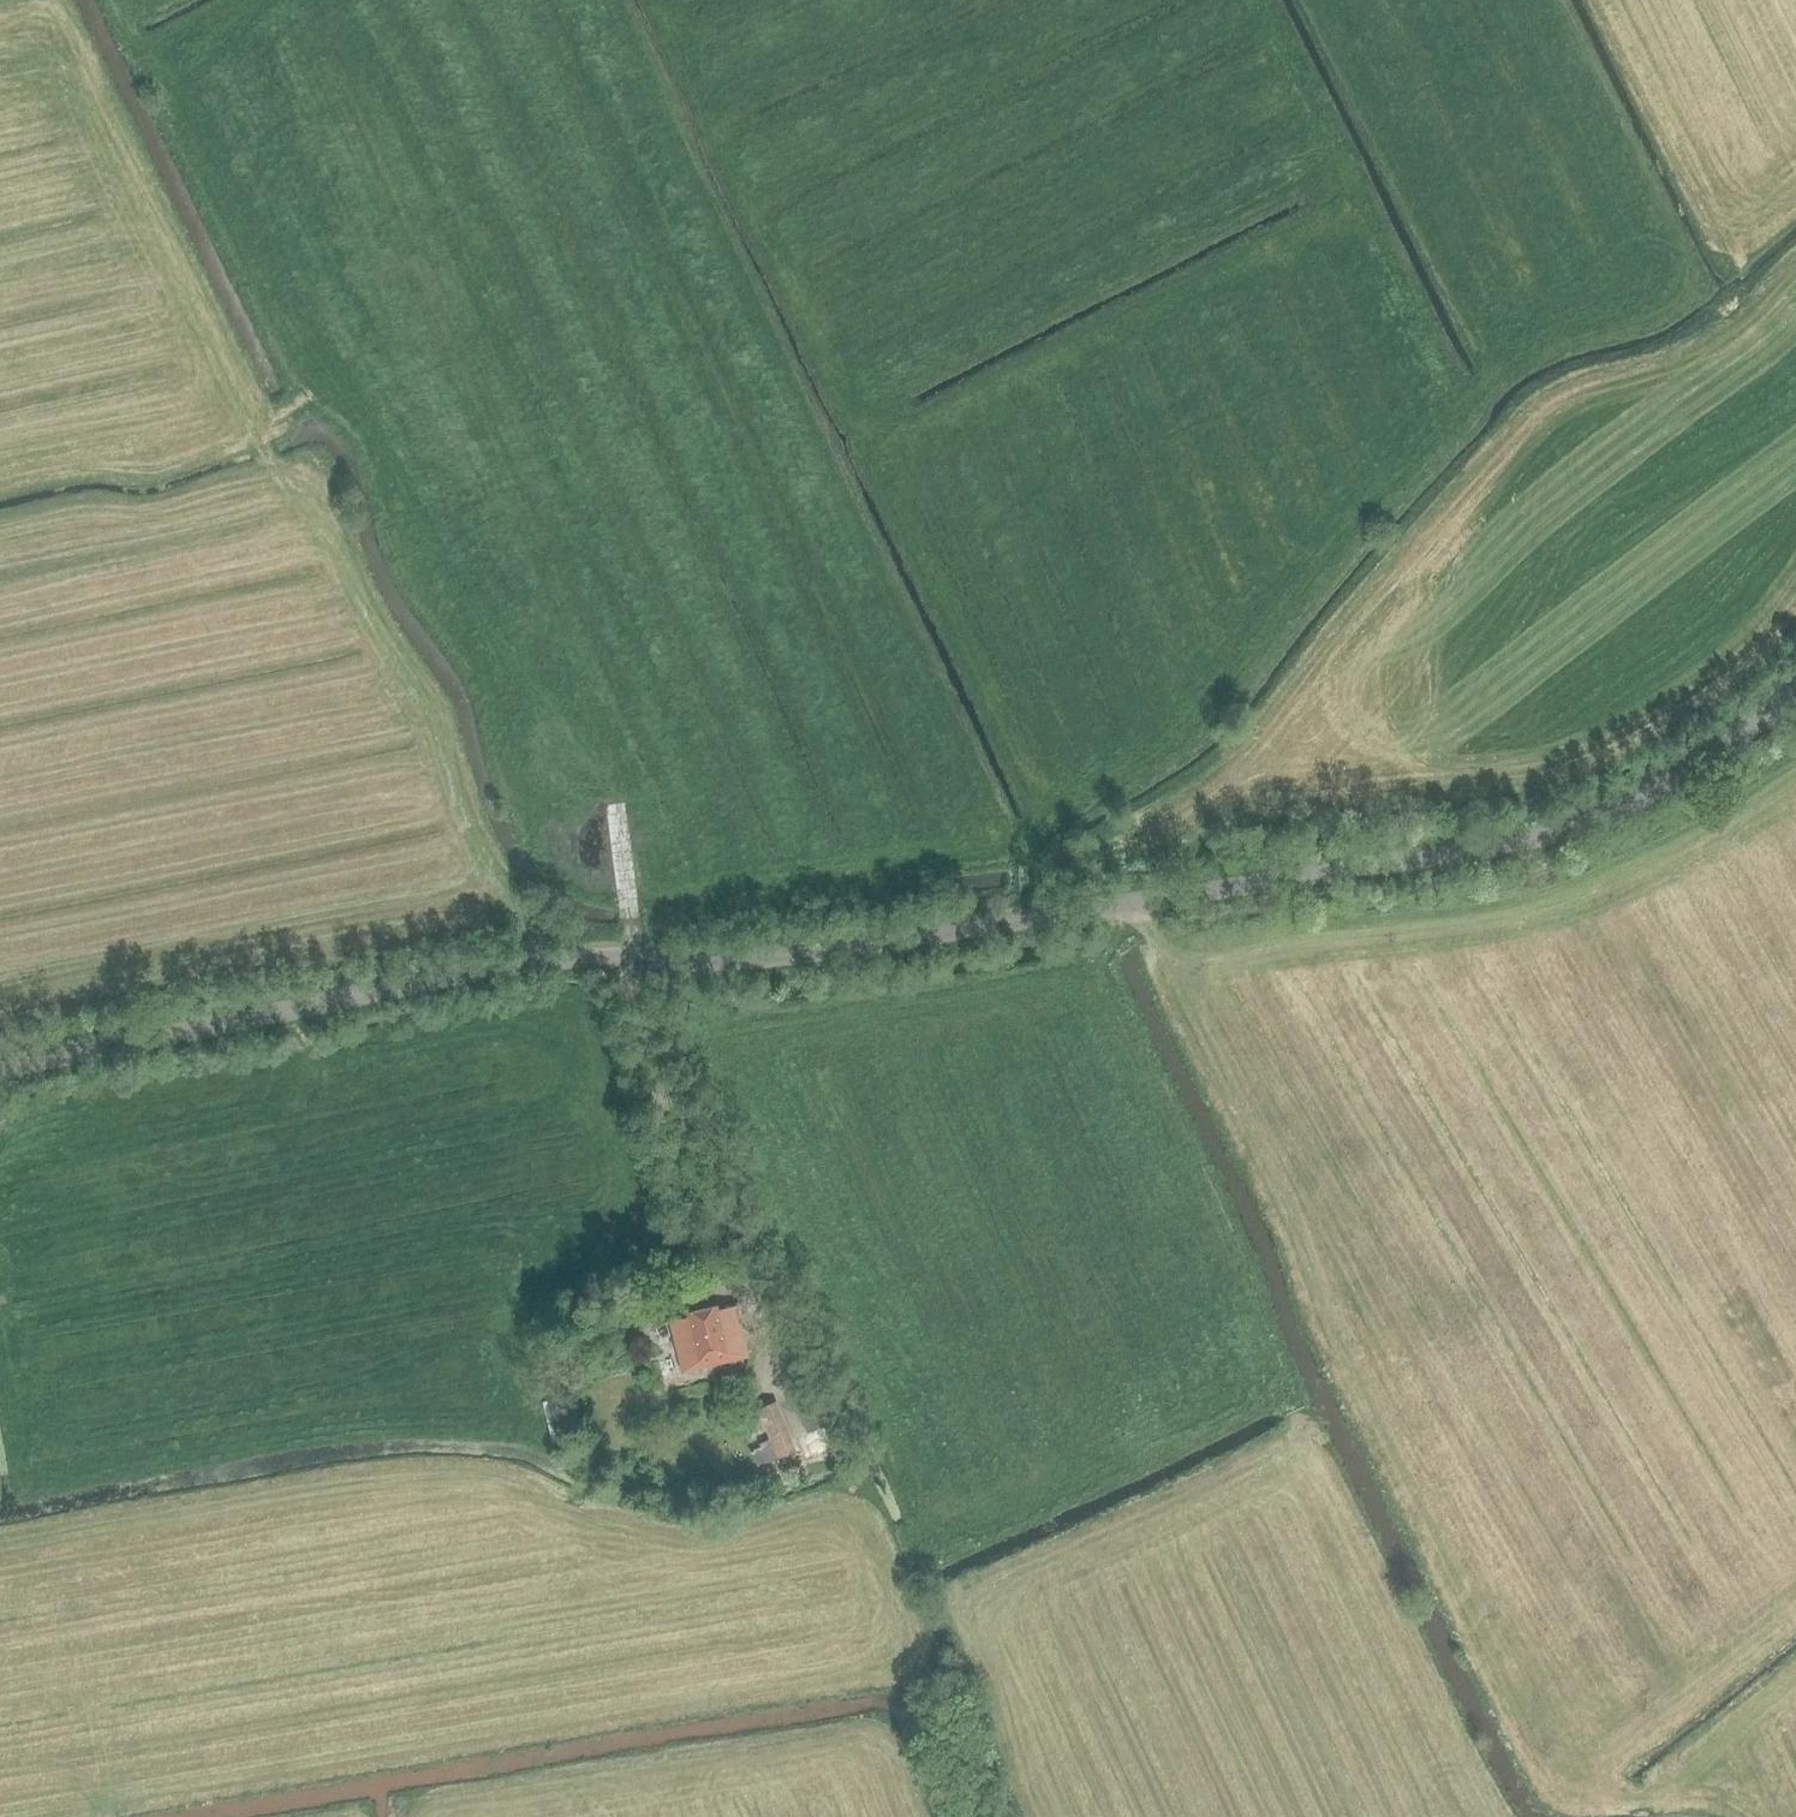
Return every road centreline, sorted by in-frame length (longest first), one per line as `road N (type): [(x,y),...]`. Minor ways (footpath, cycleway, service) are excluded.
road 1 (unclassified): [(0,1072),(418,980),(569,963),(800,956),(1467,871),(1656,816),(1795,698)]

